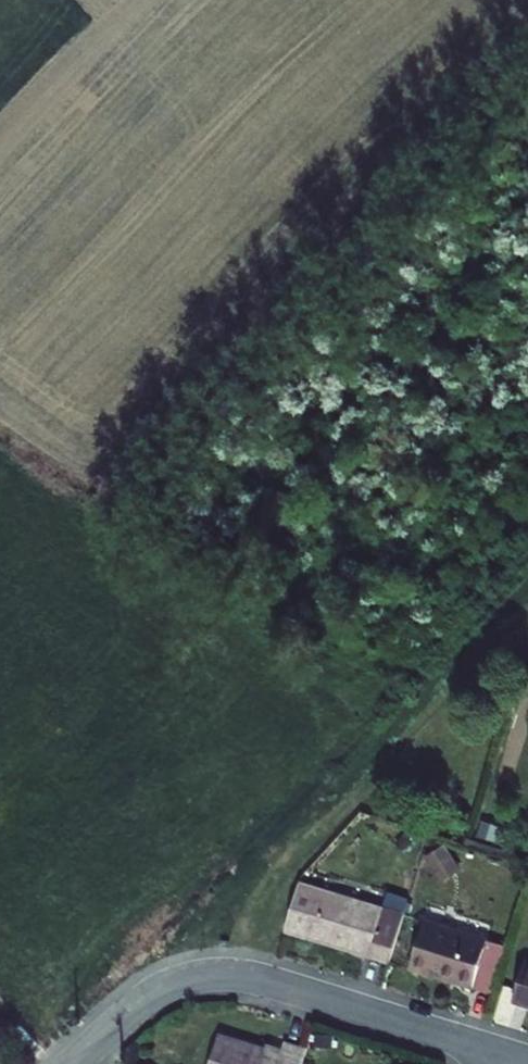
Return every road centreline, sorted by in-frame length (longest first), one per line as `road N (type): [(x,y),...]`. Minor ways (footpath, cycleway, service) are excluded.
road 1 (residential): [(70,1063),(153,992),(216,976),(266,983),(499,1055)]

